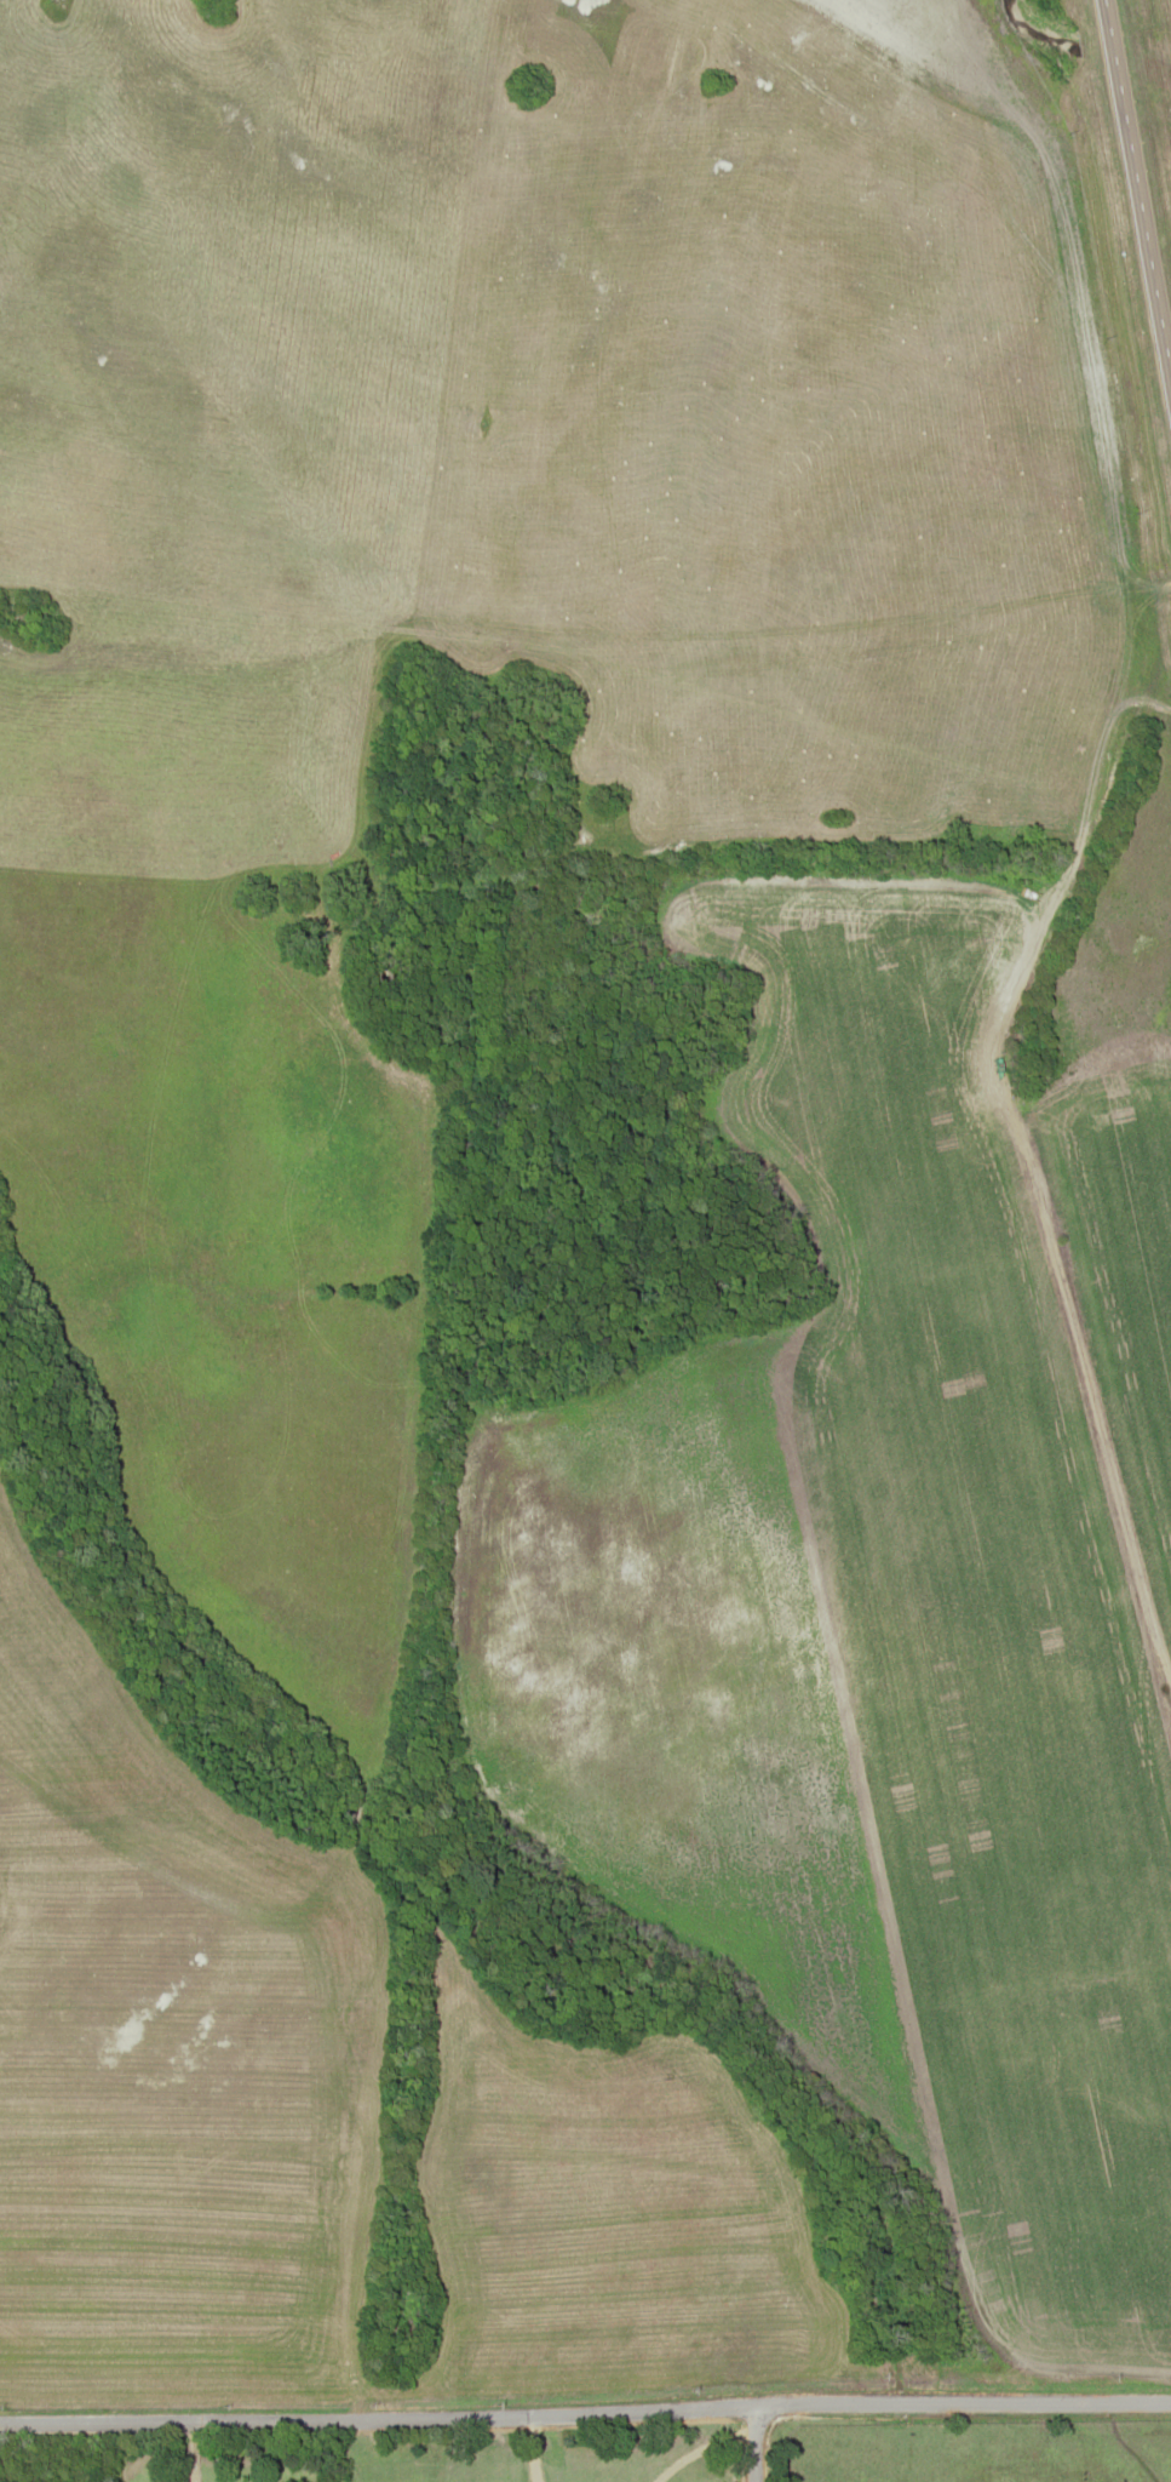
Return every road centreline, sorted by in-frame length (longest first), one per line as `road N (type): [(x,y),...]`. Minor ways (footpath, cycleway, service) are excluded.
road 1 (residential): [(1155,739),(1132,799),(1084,848),(731,848),(609,805),(510,693),(264,588),(0,606)]
road 2 (residential): [(1170,2395),(0,2409)]
road 3 (residential): [(1170,1680),(1152,1592),(1120,1574),(1070,1314),(1040,1258),(1034,1016),(1072,960),(1084,848)]
road 4 (trunk): [(1104,0),(1170,388)]

